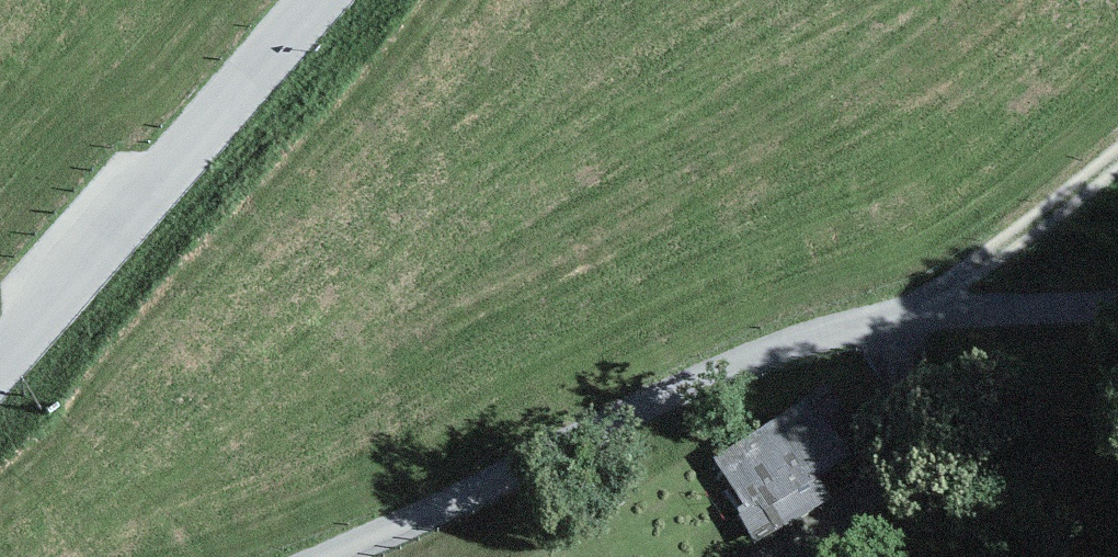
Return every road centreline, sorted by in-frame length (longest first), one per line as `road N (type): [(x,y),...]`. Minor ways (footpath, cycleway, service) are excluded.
road 1 (unclassified): [(318,556),(716,376),(825,337),(951,305),(1117,298)]
road 2 (tertiary): [(0,373),(320,0)]
road 3 (track): [(951,305),(1014,238),(1117,154)]

